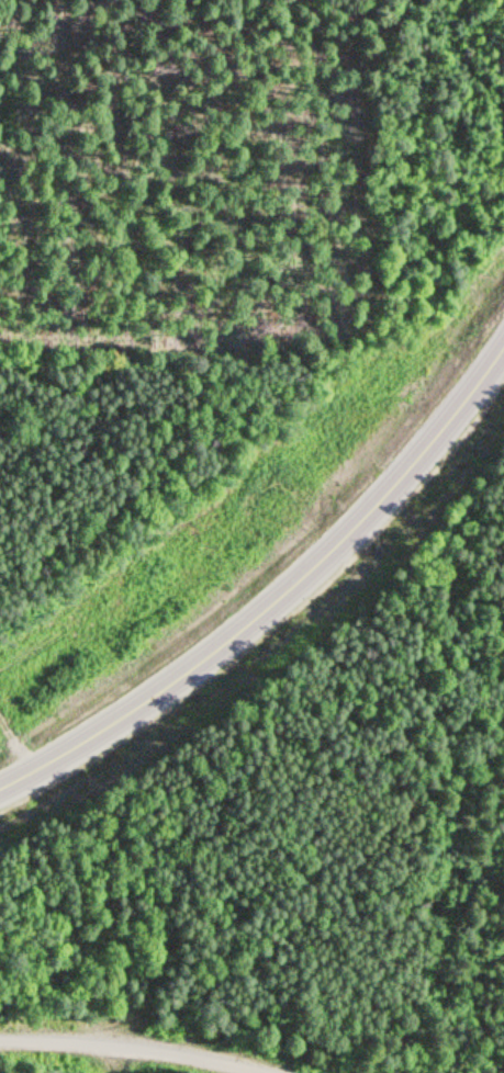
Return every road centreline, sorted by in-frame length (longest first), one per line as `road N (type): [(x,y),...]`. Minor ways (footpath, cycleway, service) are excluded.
road 1 (secondary): [(503,344),(400,471),(289,579),(125,701),(0,775)]
road 2 (residential): [(286,1072),(121,1039),(0,1032)]

